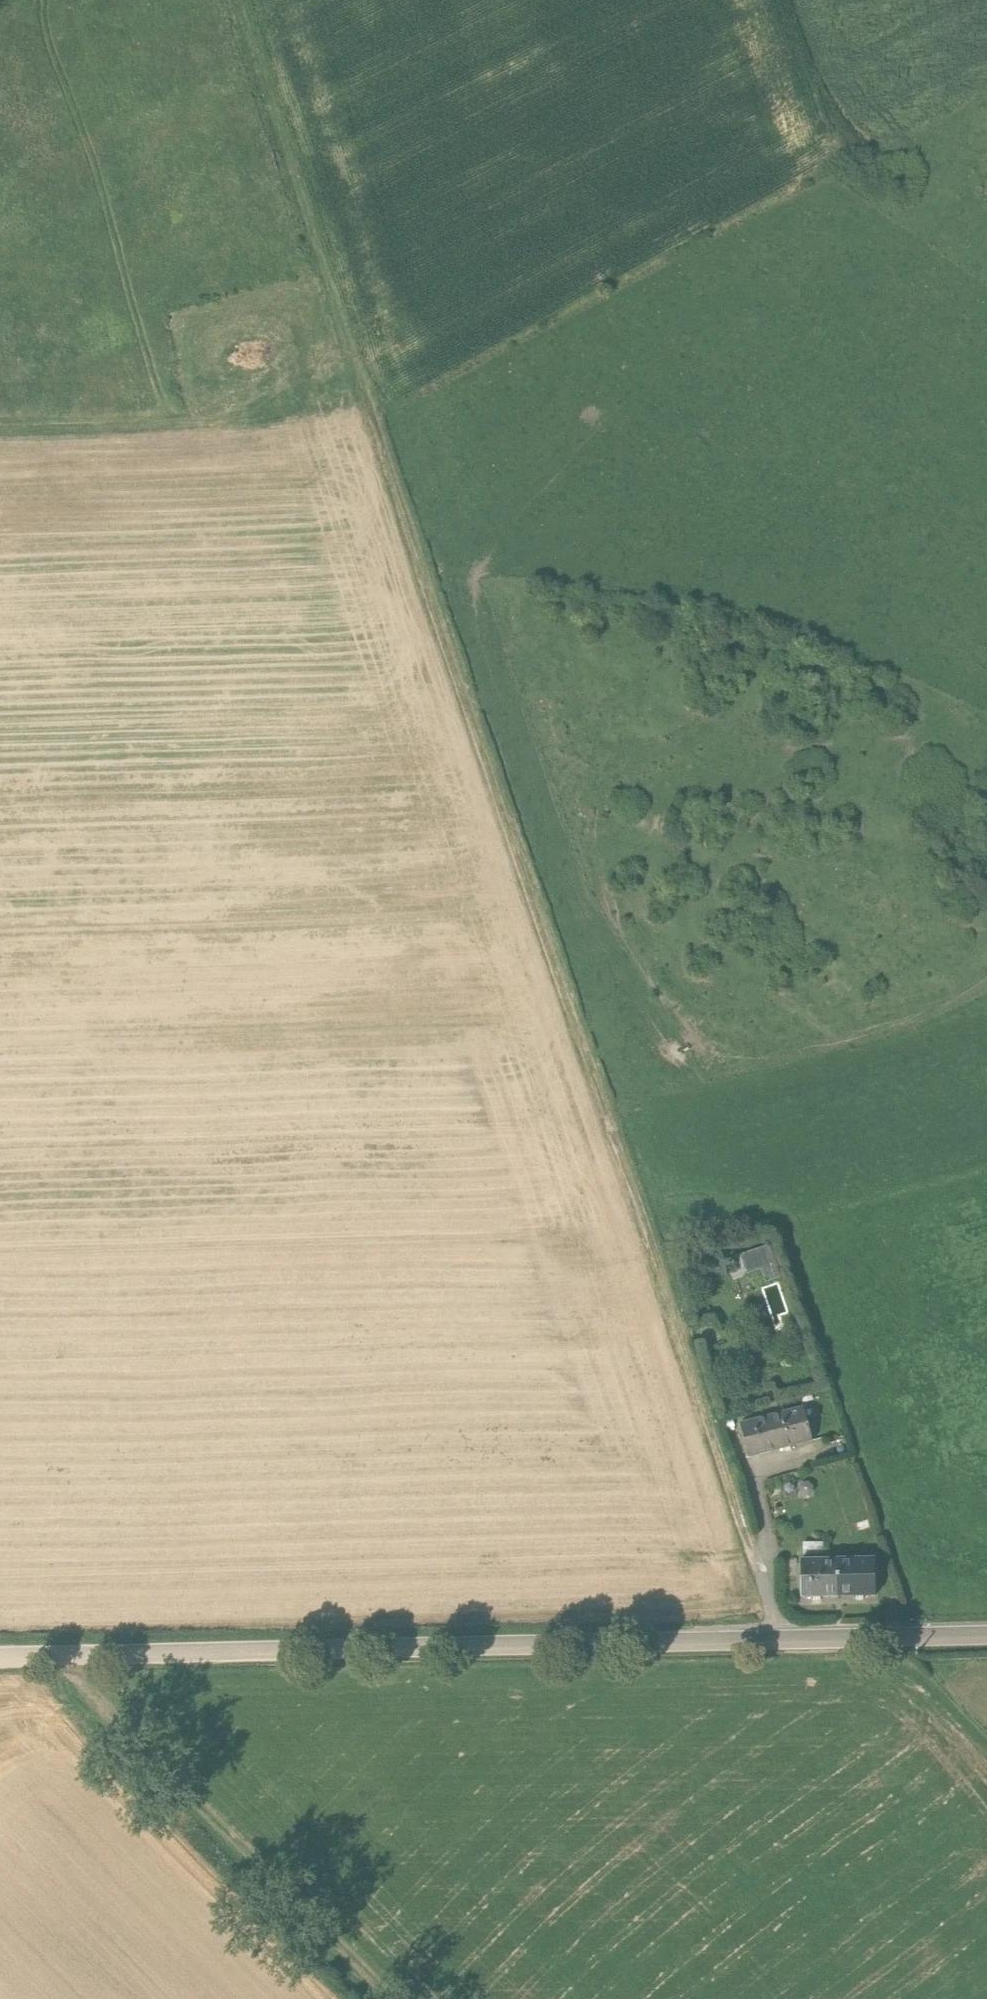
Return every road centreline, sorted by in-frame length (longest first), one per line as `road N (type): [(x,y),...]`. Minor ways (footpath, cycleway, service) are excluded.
road 1 (track): [(759,1573),(366,409)]
road 2 (tertiary): [(0,1654),(986,1634)]
road 3 (track): [(235,0),(366,409)]

